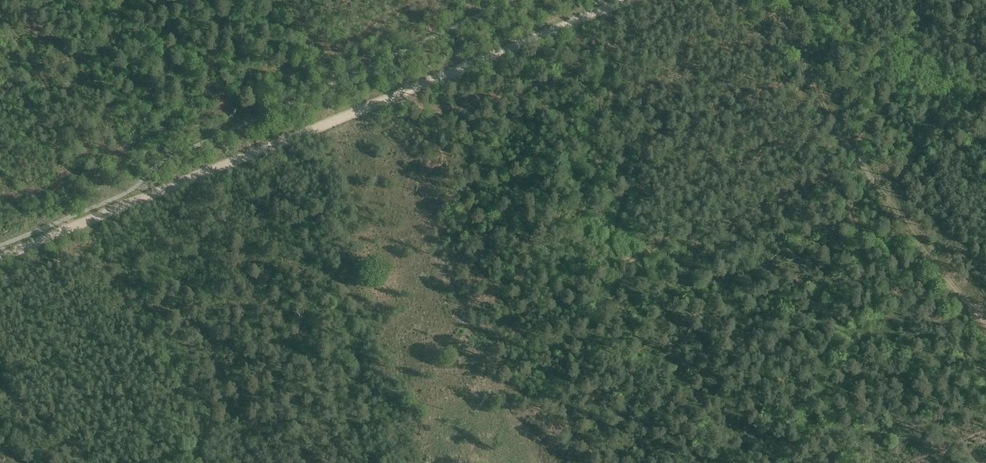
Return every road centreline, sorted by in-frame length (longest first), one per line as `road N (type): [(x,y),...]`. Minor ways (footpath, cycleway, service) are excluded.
road 1 (track): [(0,257),(626,0)]
road 2 (track): [(771,0),(847,143),(985,324)]

